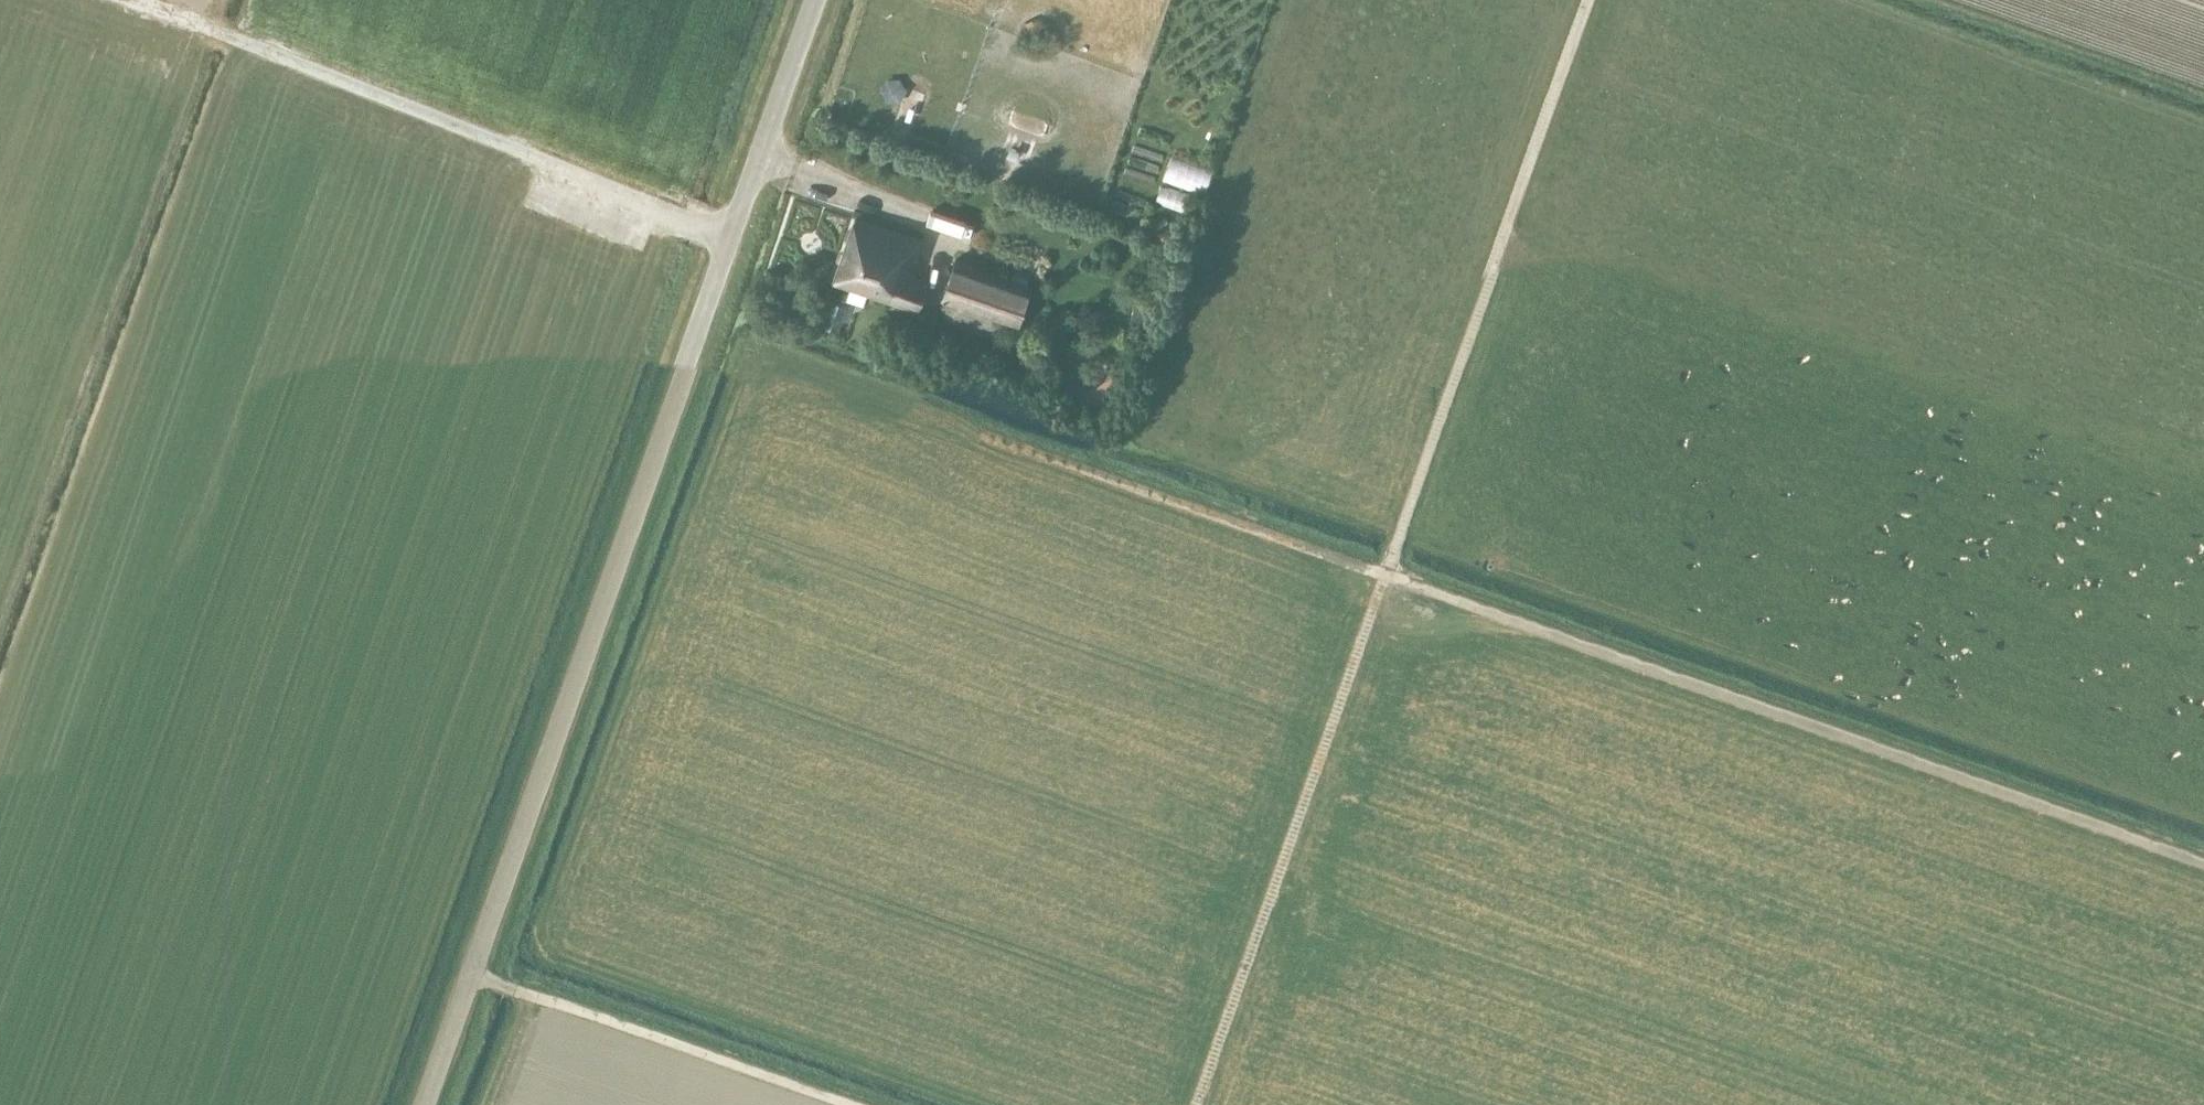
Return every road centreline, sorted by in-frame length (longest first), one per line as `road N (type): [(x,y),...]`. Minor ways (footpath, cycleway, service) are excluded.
road 1 (track): [(1592,0),(1191,1104)]
road 2 (unclassified): [(420,1104),(815,0)]
road 3 (track): [(2203,861),(1385,567)]
road 4 (track): [(730,237),(120,0)]

